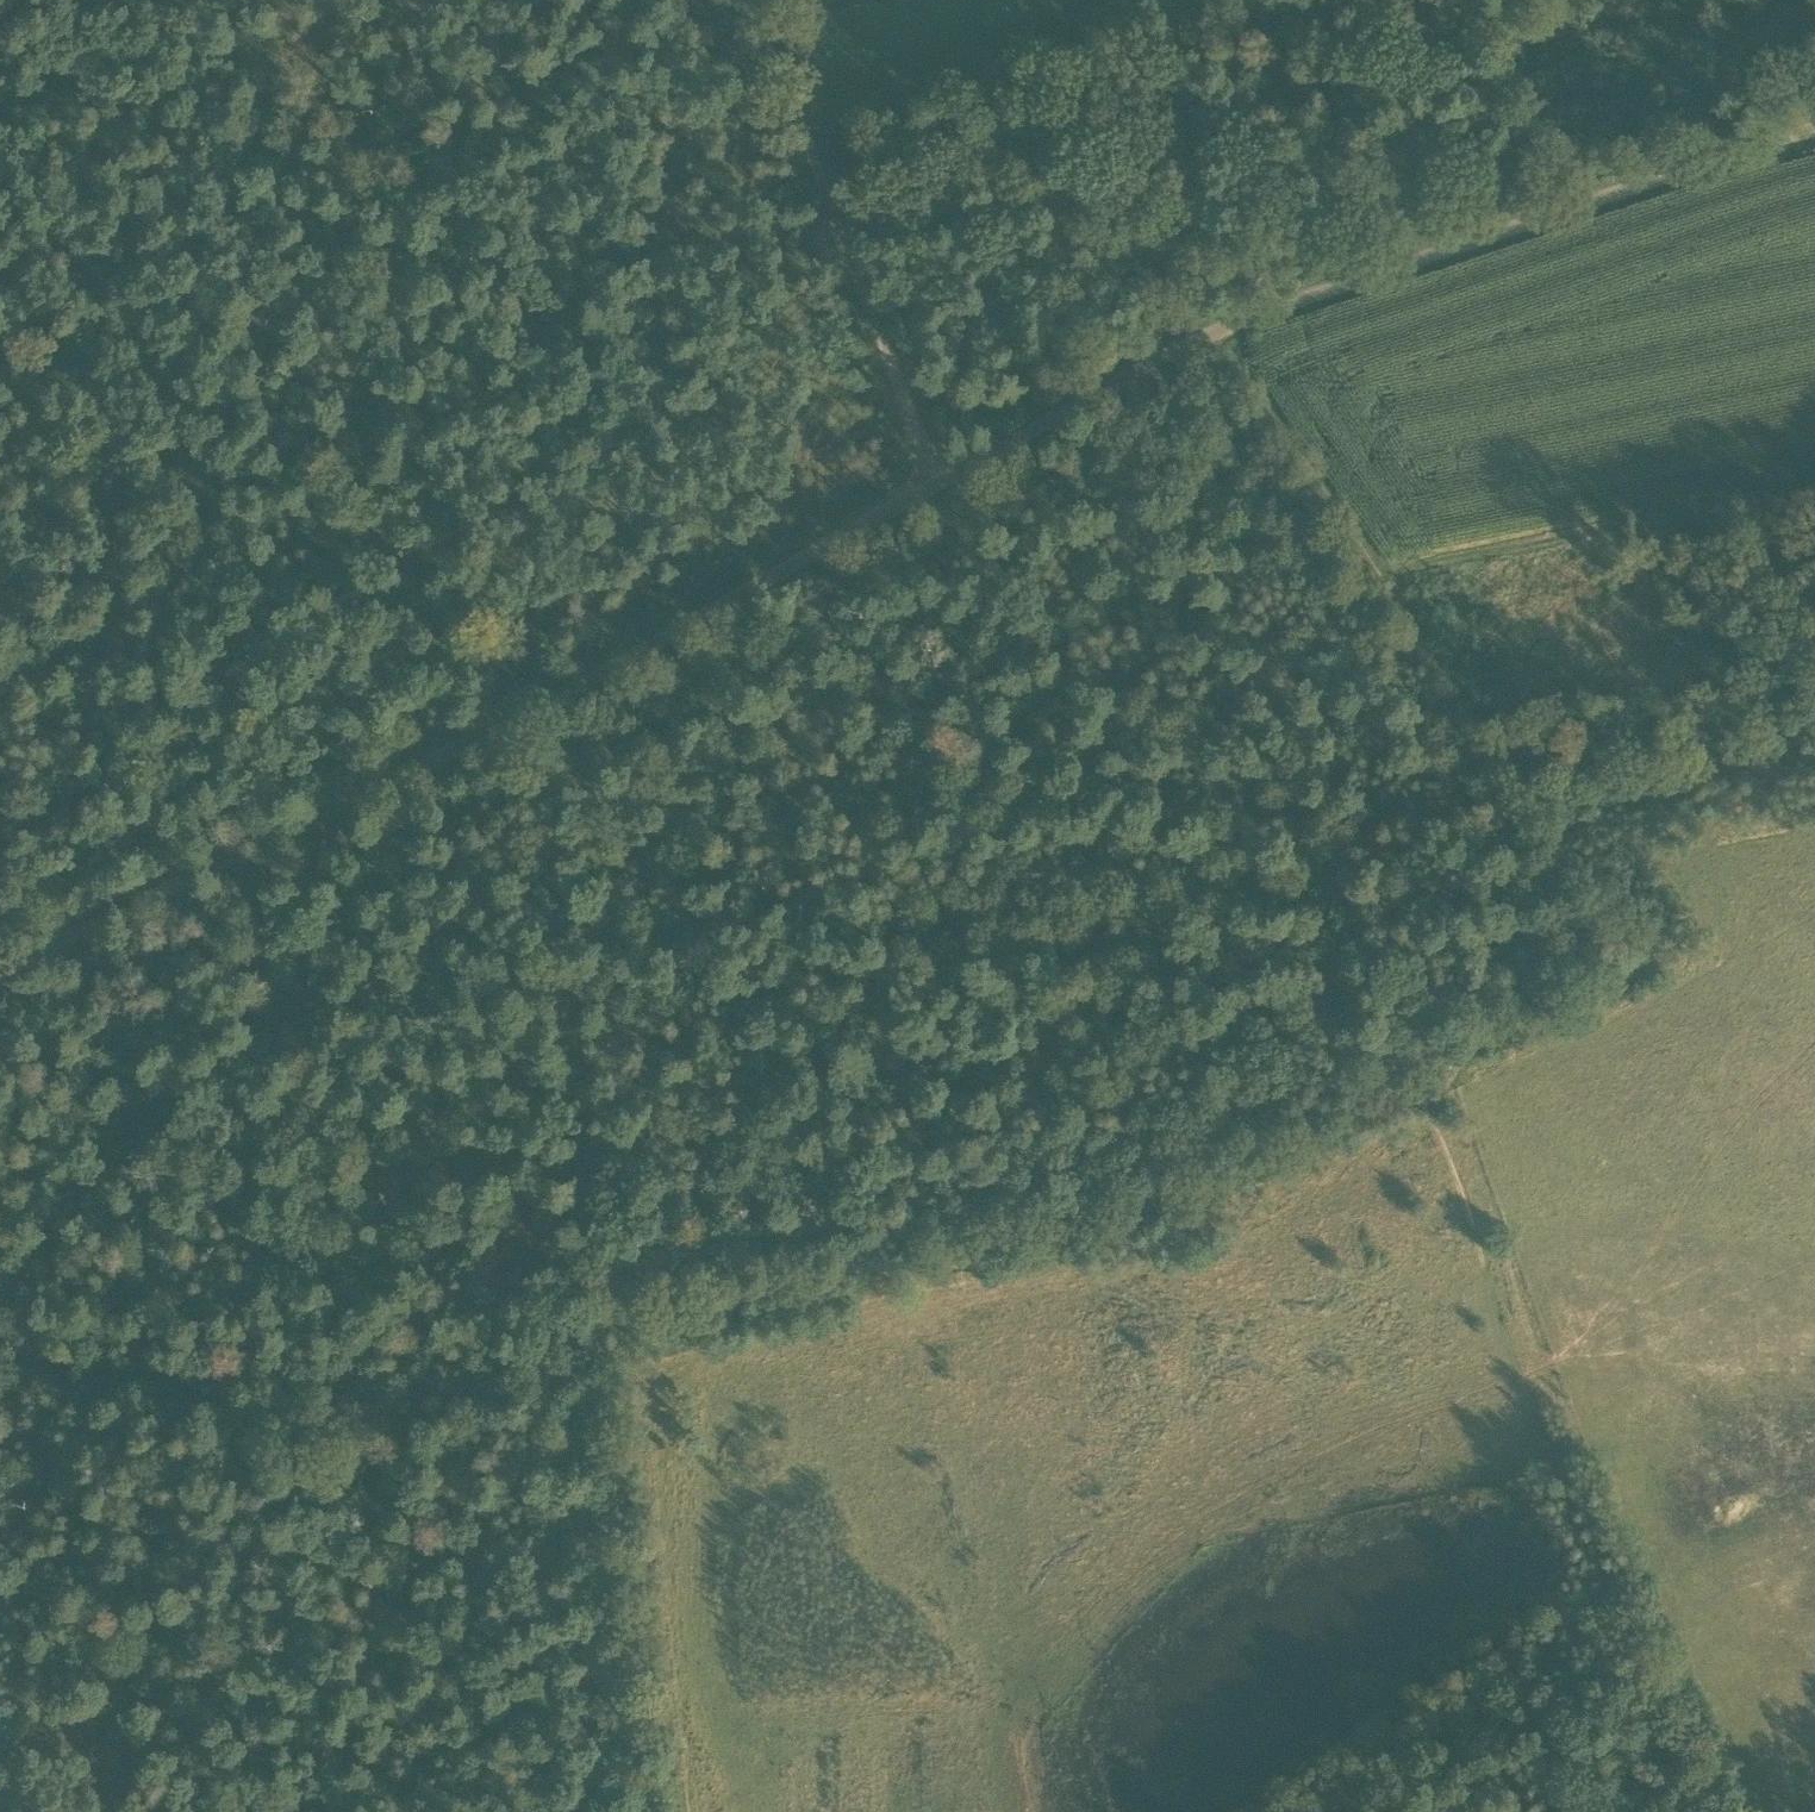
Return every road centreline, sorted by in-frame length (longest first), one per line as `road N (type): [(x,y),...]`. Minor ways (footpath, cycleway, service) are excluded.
road 1 (unclassified): [(0,982),(135,921),(1211,336),(1687,165),(1814,129)]
road 2 (track): [(738,0),(937,485)]

